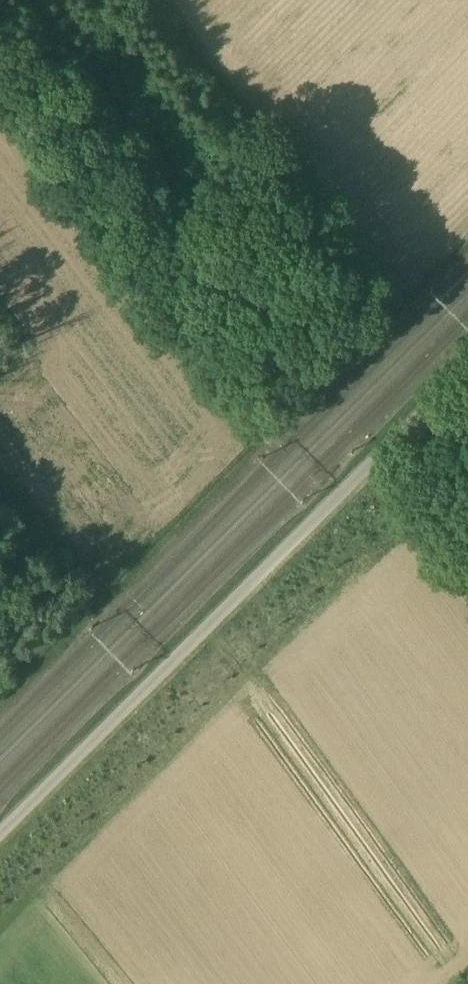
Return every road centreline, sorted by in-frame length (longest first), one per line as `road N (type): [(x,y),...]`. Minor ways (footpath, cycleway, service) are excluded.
road 1 (unclassified): [(467,369),(0,840)]

